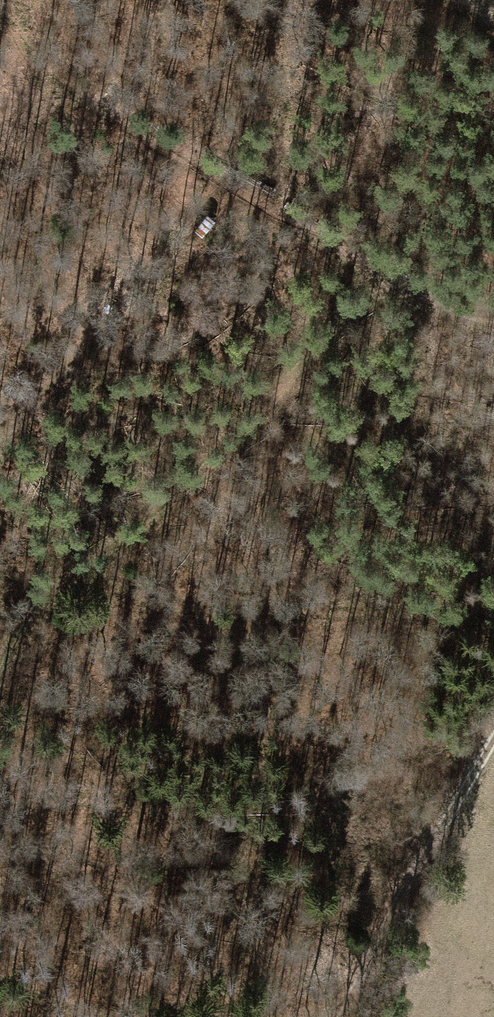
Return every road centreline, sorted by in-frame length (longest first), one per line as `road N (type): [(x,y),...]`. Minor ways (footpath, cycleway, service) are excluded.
road 1 (track): [(493,318),(441,312),(34,60),(6,0)]
road 2 (track): [(0,673),(35,608),(174,489),(387,278)]
road 3 (track): [(493,734),(347,1016)]

